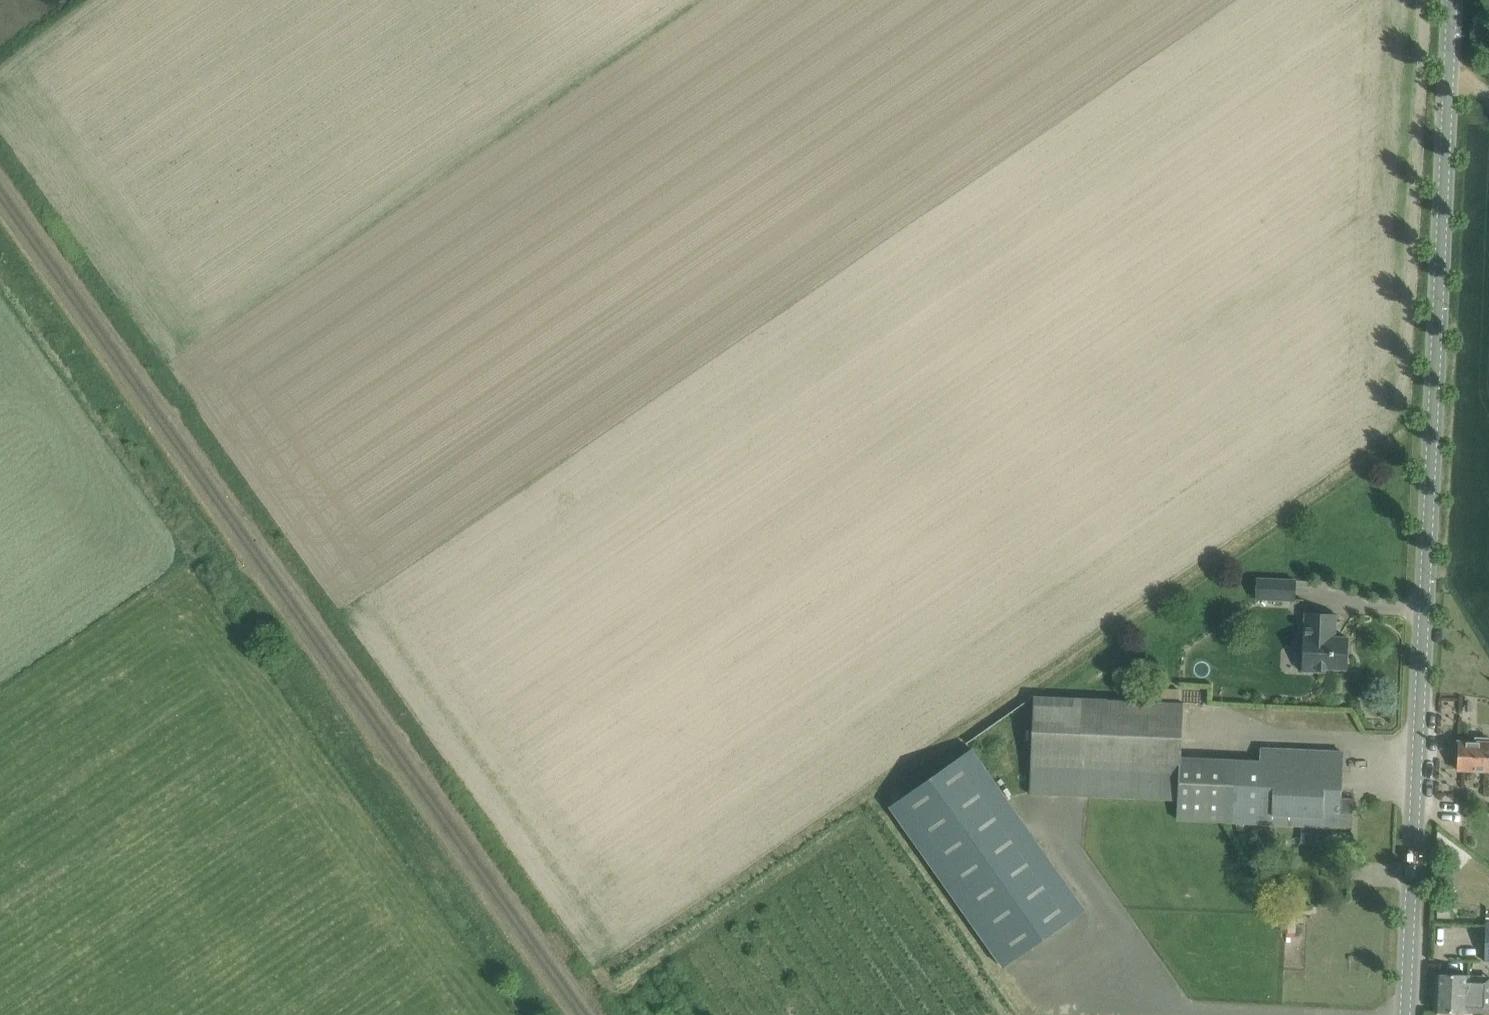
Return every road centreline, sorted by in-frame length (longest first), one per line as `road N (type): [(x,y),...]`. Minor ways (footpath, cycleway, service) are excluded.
road 1 (tertiary): [(1411,1014),(1453,0)]

